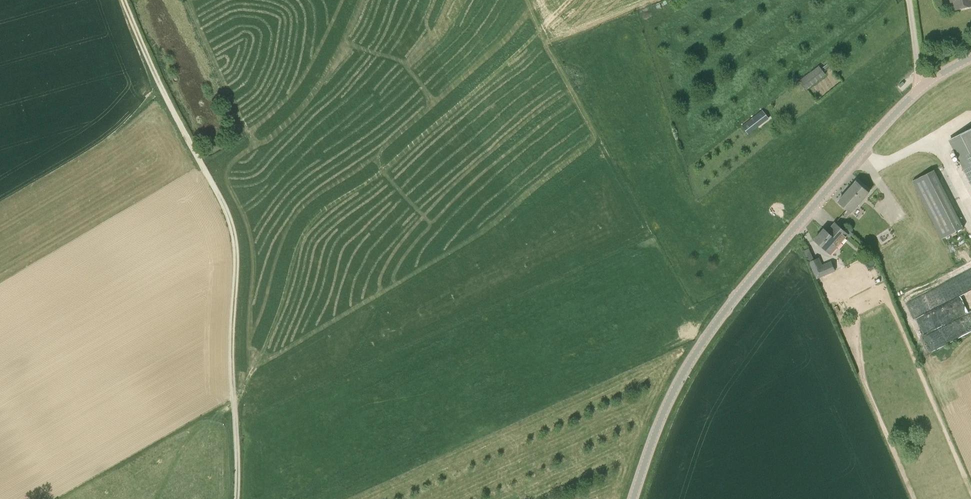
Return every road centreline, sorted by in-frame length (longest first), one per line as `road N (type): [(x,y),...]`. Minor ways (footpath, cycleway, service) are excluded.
road 1 (tertiary): [(633,498),(668,401),(723,314),(902,105),(970,58)]
road 2 (track): [(123,0),(235,237),(236,498)]

